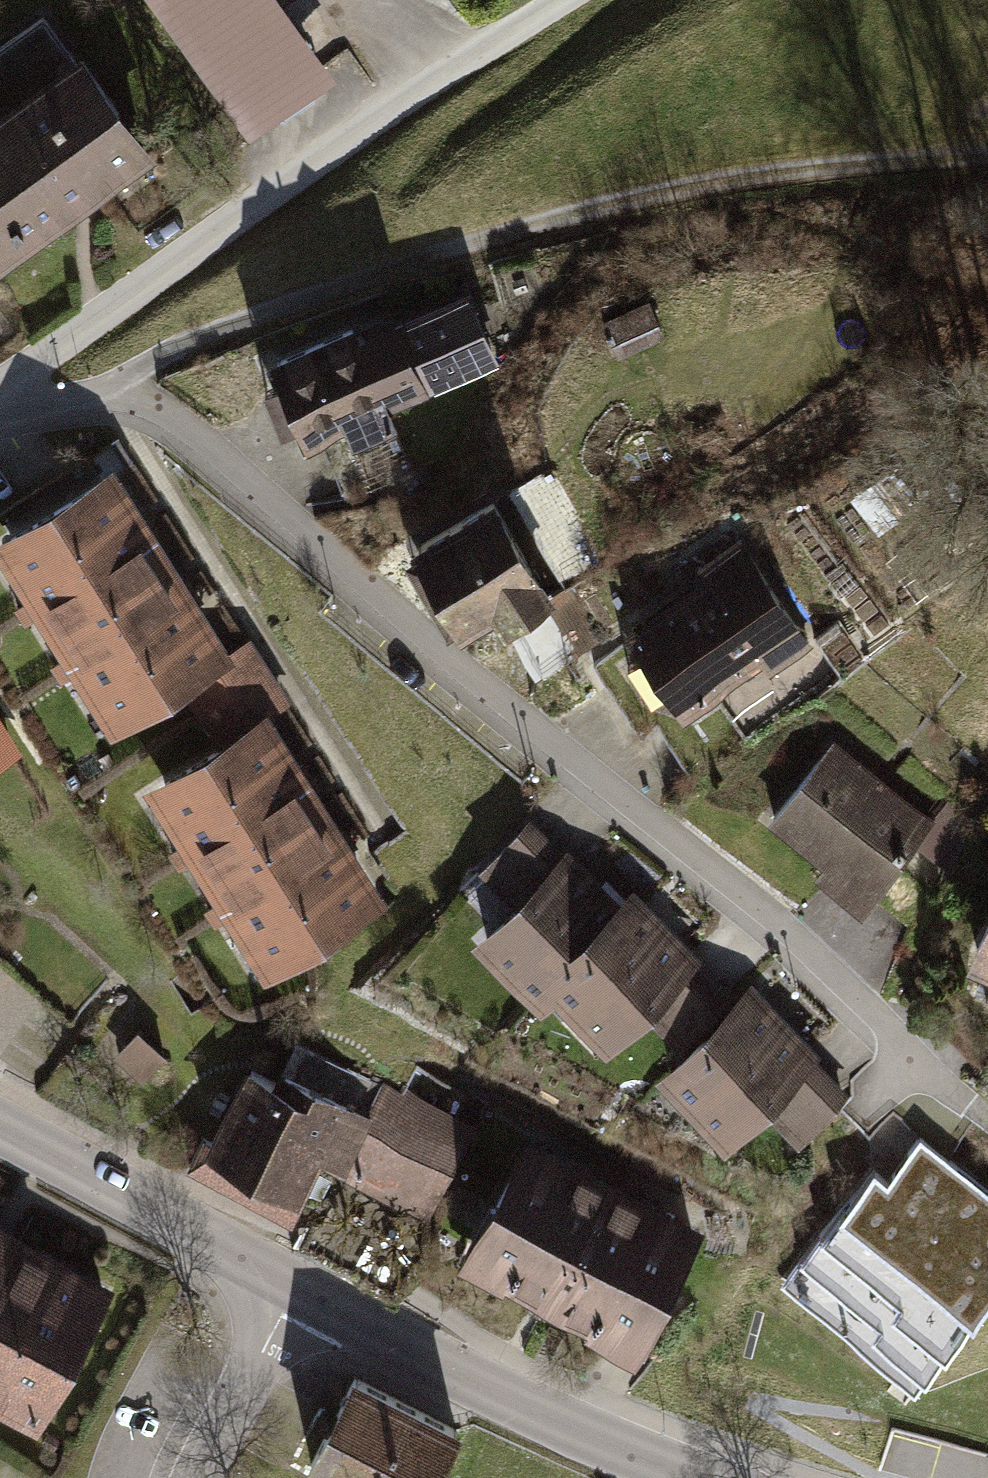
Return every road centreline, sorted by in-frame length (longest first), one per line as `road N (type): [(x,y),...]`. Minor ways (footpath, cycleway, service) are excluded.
road 1 (residential): [(914,1062),(759,902),(154,414),(89,393),(0,405)]
road 2 (track): [(987,150),(807,165),(641,196),(404,261),(89,393)]
road 3 (track): [(0,392),(557,0)]
road 4 (tertiary): [(298,1289),(696,1477)]
road 5 (tertiary): [(0,1127),(298,1289)]
road 6 (residential): [(196,1477),(298,1289)]

